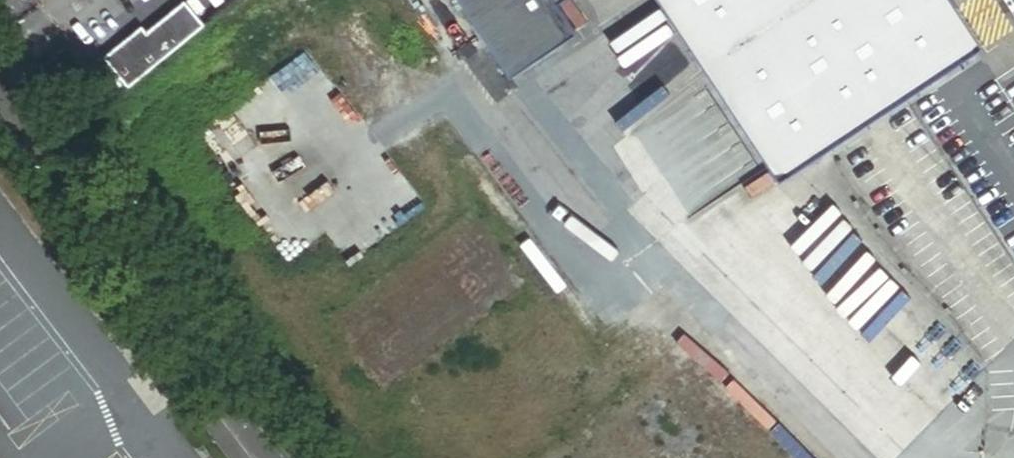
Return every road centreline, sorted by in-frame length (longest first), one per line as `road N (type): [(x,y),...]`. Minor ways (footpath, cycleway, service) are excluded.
road 1 (unclassified): [(279,457),(0,83)]

